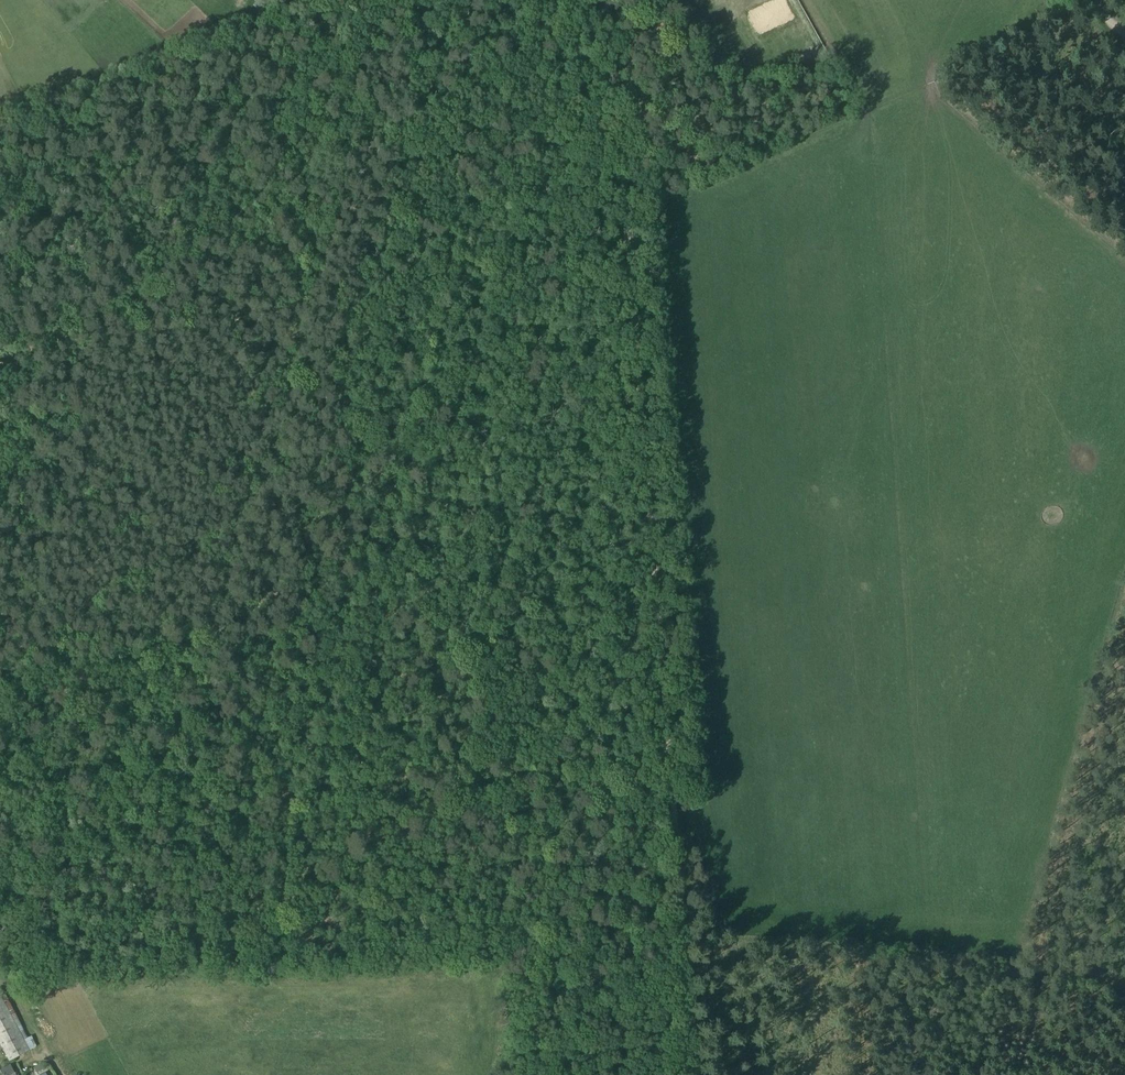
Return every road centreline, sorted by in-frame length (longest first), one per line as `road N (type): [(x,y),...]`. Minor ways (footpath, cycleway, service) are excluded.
road 1 (track): [(608,0),(702,1074)]
road 2 (track): [(0,823),(427,779),(476,766),(675,756)]

